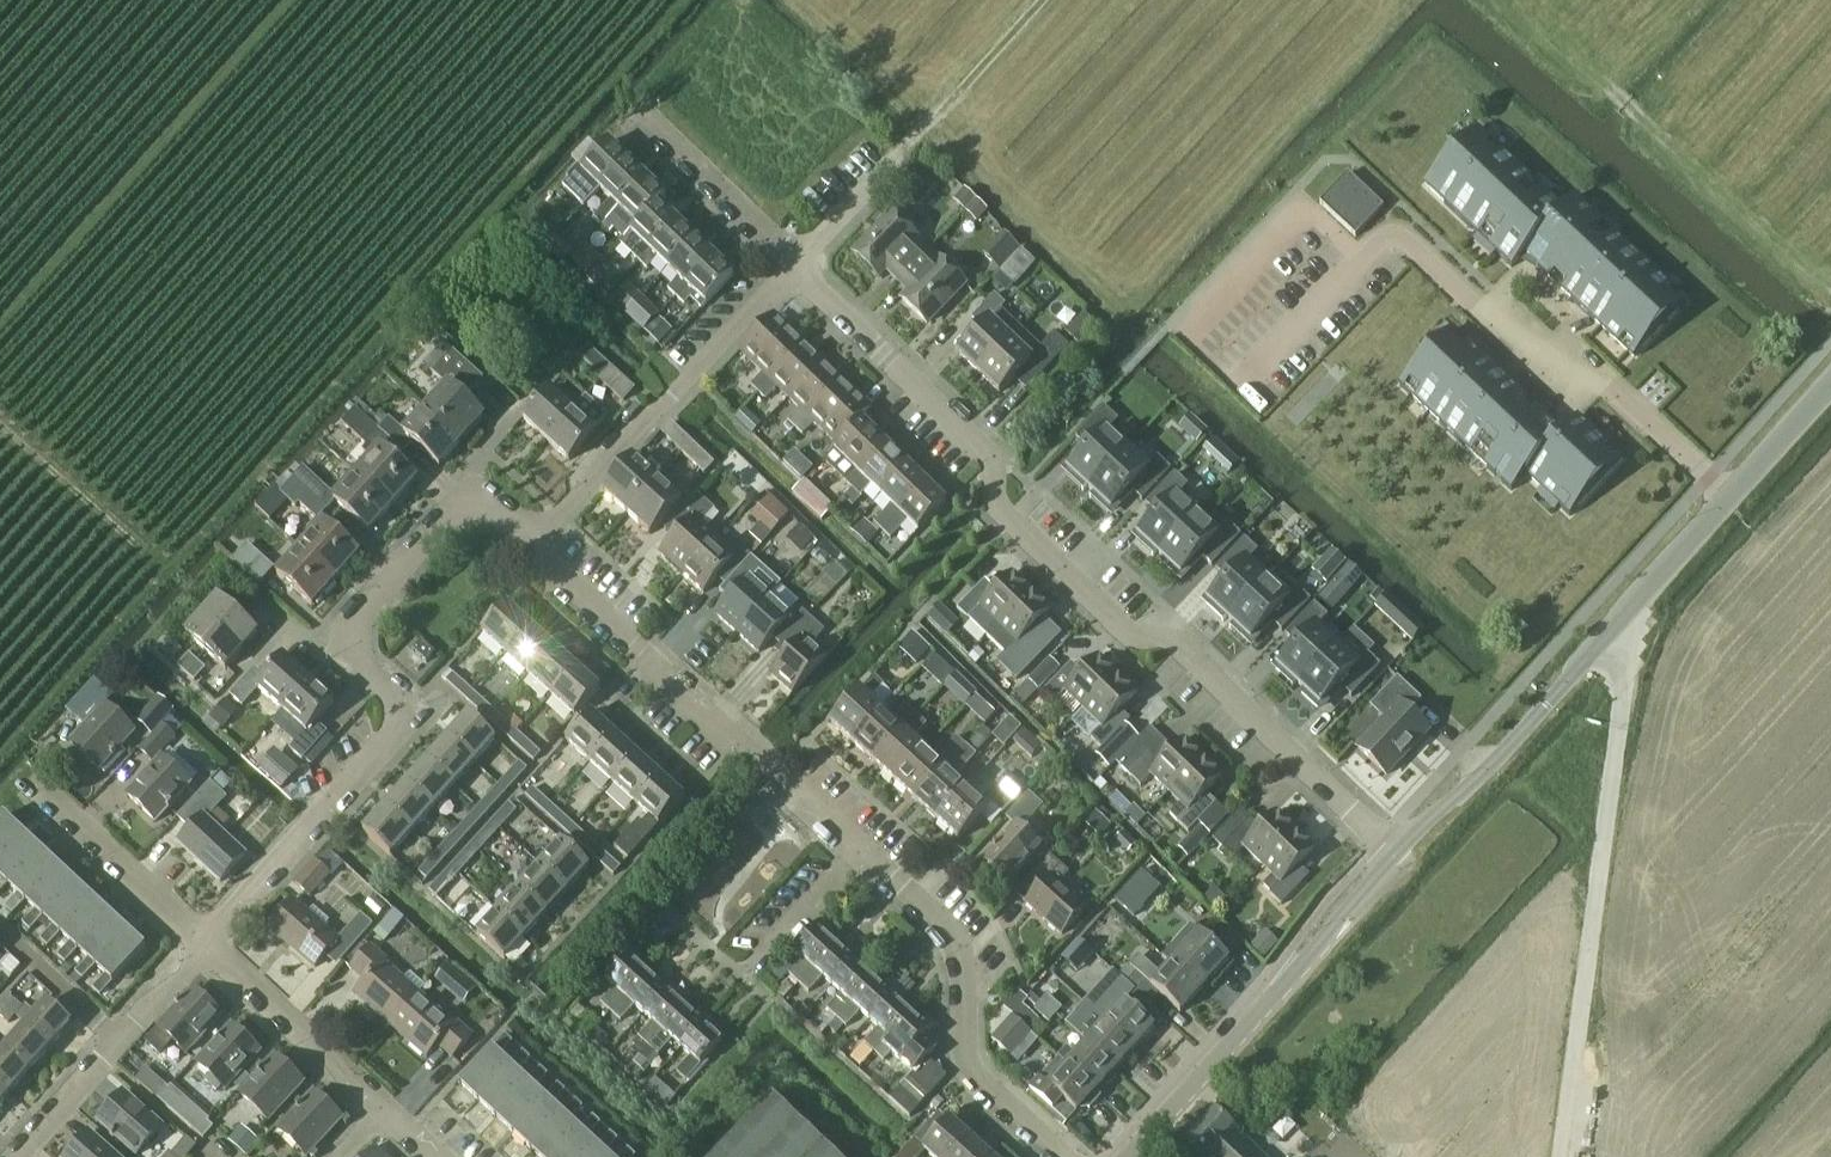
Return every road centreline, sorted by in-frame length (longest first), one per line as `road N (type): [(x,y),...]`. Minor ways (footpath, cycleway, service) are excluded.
road 1 (residential): [(1398,854),(1177,643),(1127,631),(1011,519),(993,494),(989,456),(797,263)]
road 2 (residential): [(1065,1156),(969,1066),(965,975),(957,943),(937,915),(741,740),(699,718),(659,681),(640,647),(532,544)]
road 3 (residential): [(206,944),(397,733),(402,714),(391,693),(360,665),(353,639),(363,608),(450,512),(476,503),(500,512),(532,544)]
road 4 (track): [(1600,642),(1622,668),(1562,1156)]
road 5 (unclassified): [(1398,854),(1723,505)]
road 6 (residential): [(1385,235),(1402,235),(1522,344),(1567,360),(1723,505)]
road 7 (unclassified): [(1127,1156),(1398,854)]
road 8 (residential): [(532,544),(797,263)]
road 9 (residential): [(385,1109),(206,944)]
road 10 (residential): [(206,944),(34,785)]
road 11 (residential): [(797,263),(639,108)]
road 12 (track): [(918,132),(1040,0)]
road 13 (residential): [(797,263),(918,132)]
road 14 (residential): [(0,933),(120,1043)]
road 15 (unclassified): [(1723,505),(1830,386)]
road 16 (residential): [(20,1156),(120,1043)]
road 17 (residential): [(120,1043),(206,944)]

